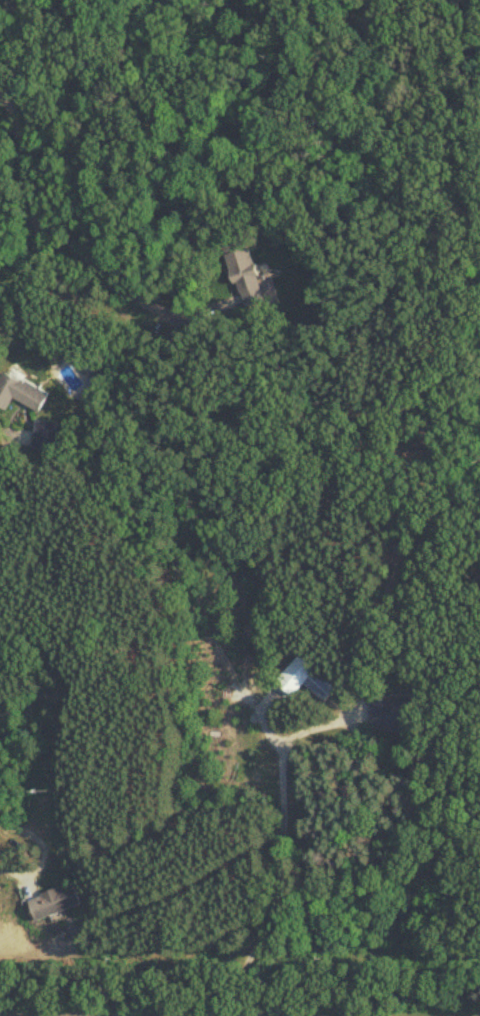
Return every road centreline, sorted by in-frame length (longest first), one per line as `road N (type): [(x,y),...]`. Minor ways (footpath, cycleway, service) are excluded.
road 1 (residential): [(222,1015),(273,902),(345,845),(445,693),(479,611)]
road 2 (residential): [(273,902),(190,752),(78,743)]

